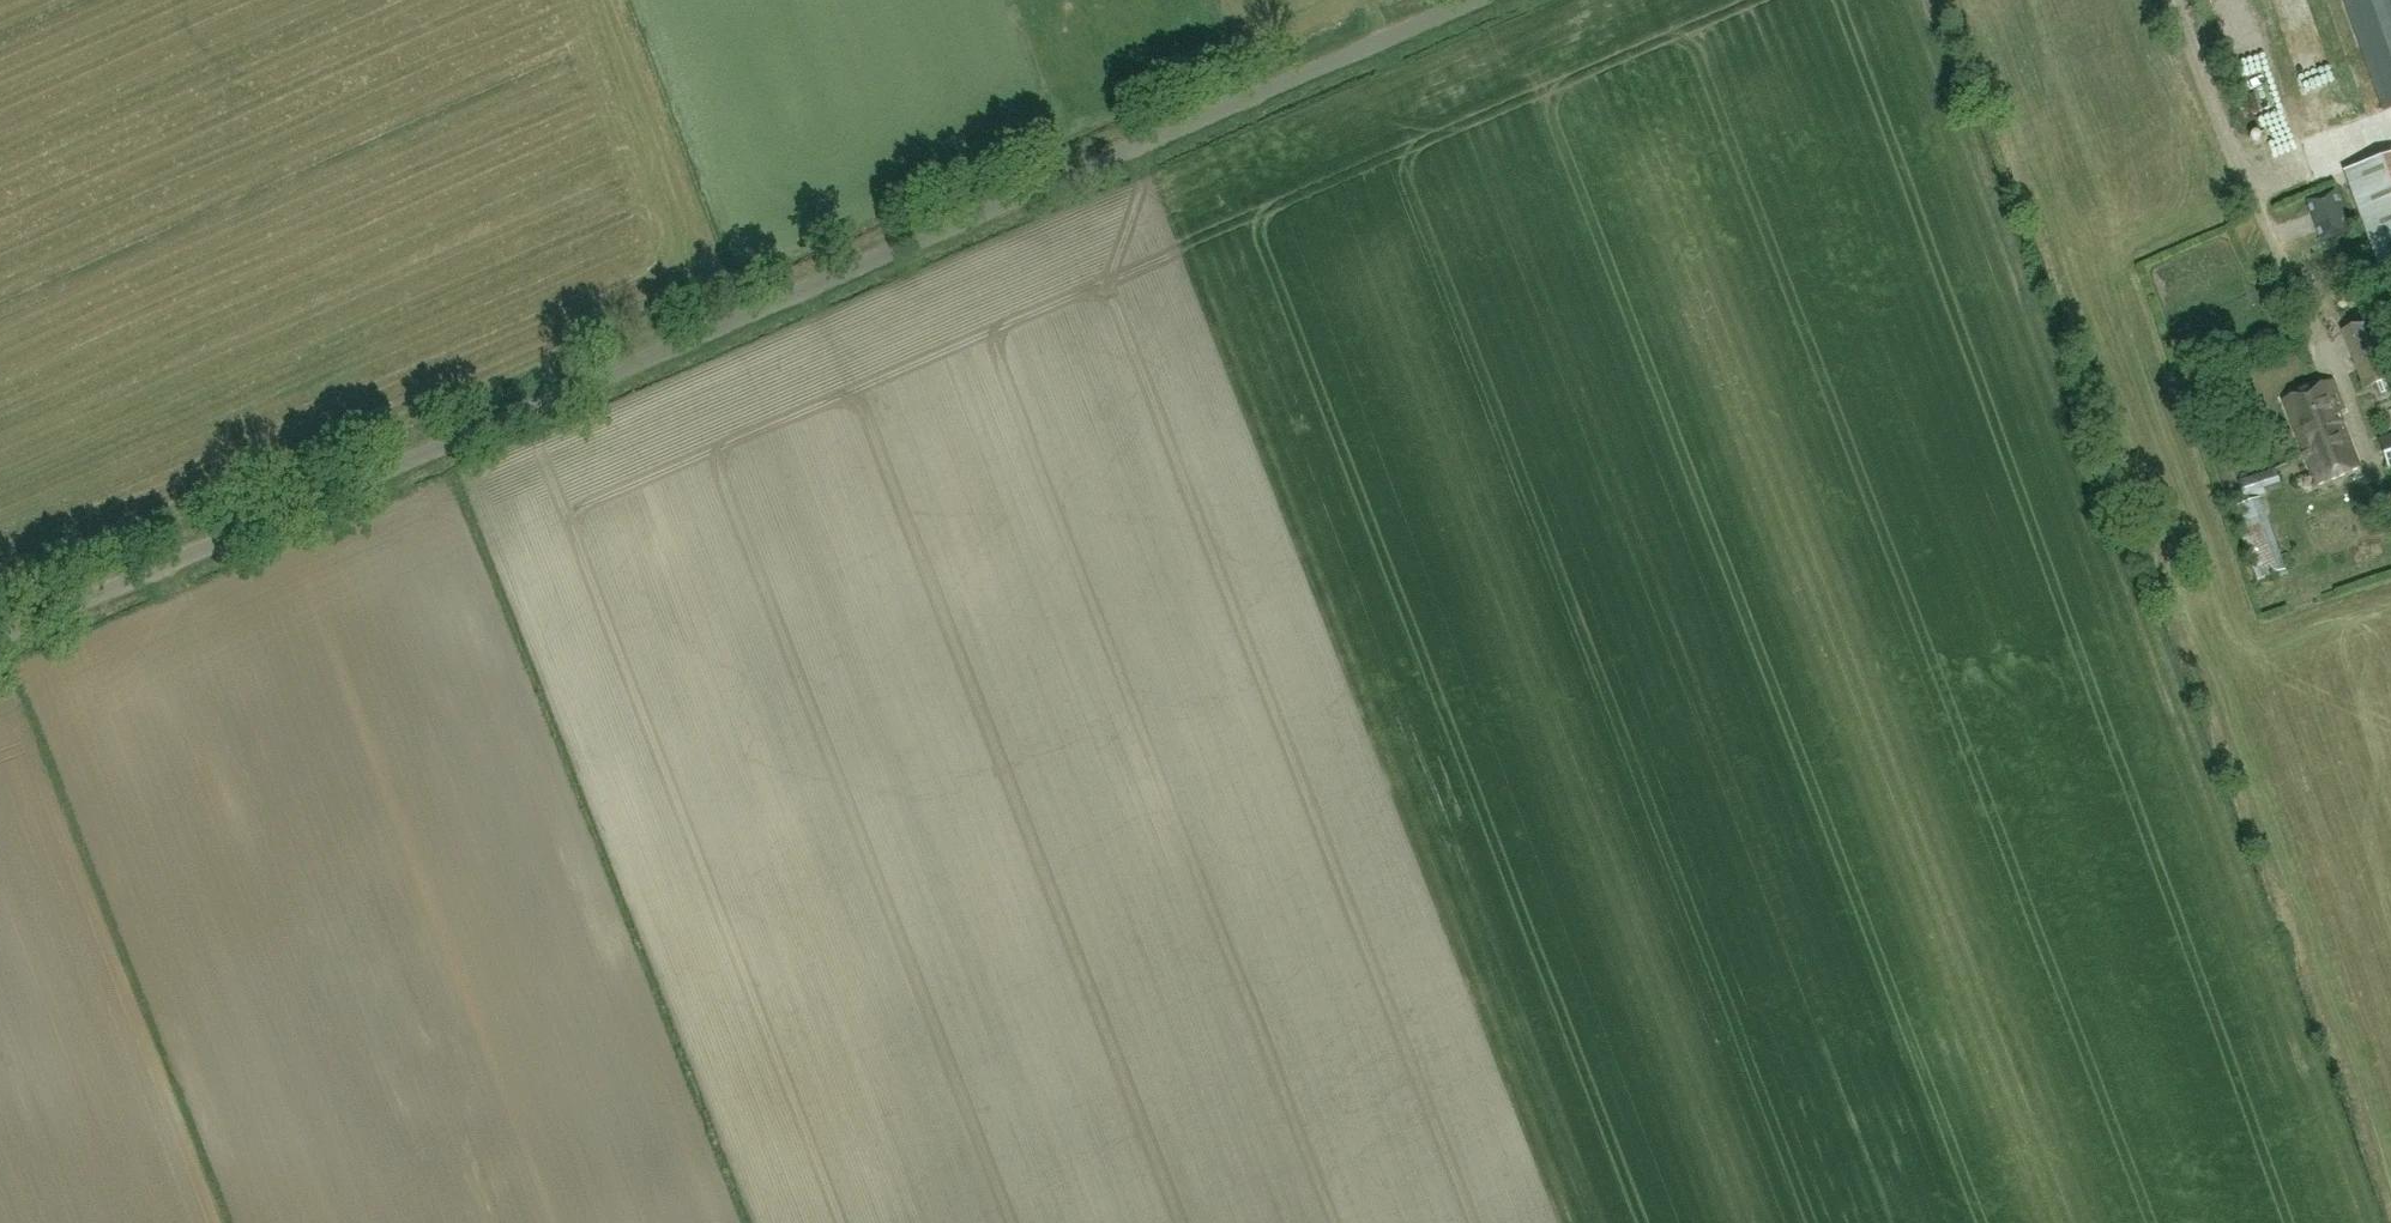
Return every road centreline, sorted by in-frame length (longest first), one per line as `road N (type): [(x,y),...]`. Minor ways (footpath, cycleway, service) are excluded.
road 1 (unclassified): [(0,638),(1483,0)]
road 2 (unclassified): [(2302,288),(2174,0)]

